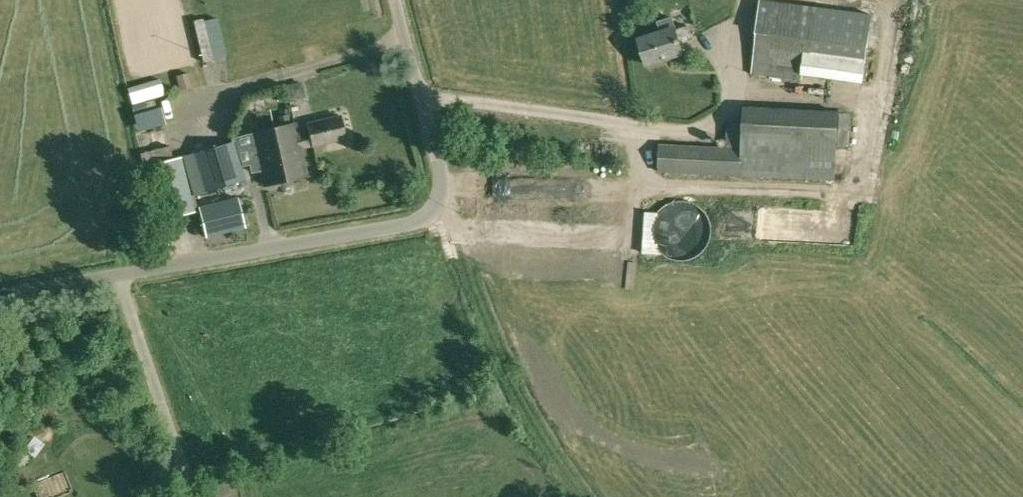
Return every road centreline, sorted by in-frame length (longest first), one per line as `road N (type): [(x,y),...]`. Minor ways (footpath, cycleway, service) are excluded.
road 1 (unclassified): [(0,301),(456,216),(401,0)]
road 2 (track): [(592,496),(546,420),(456,216)]

